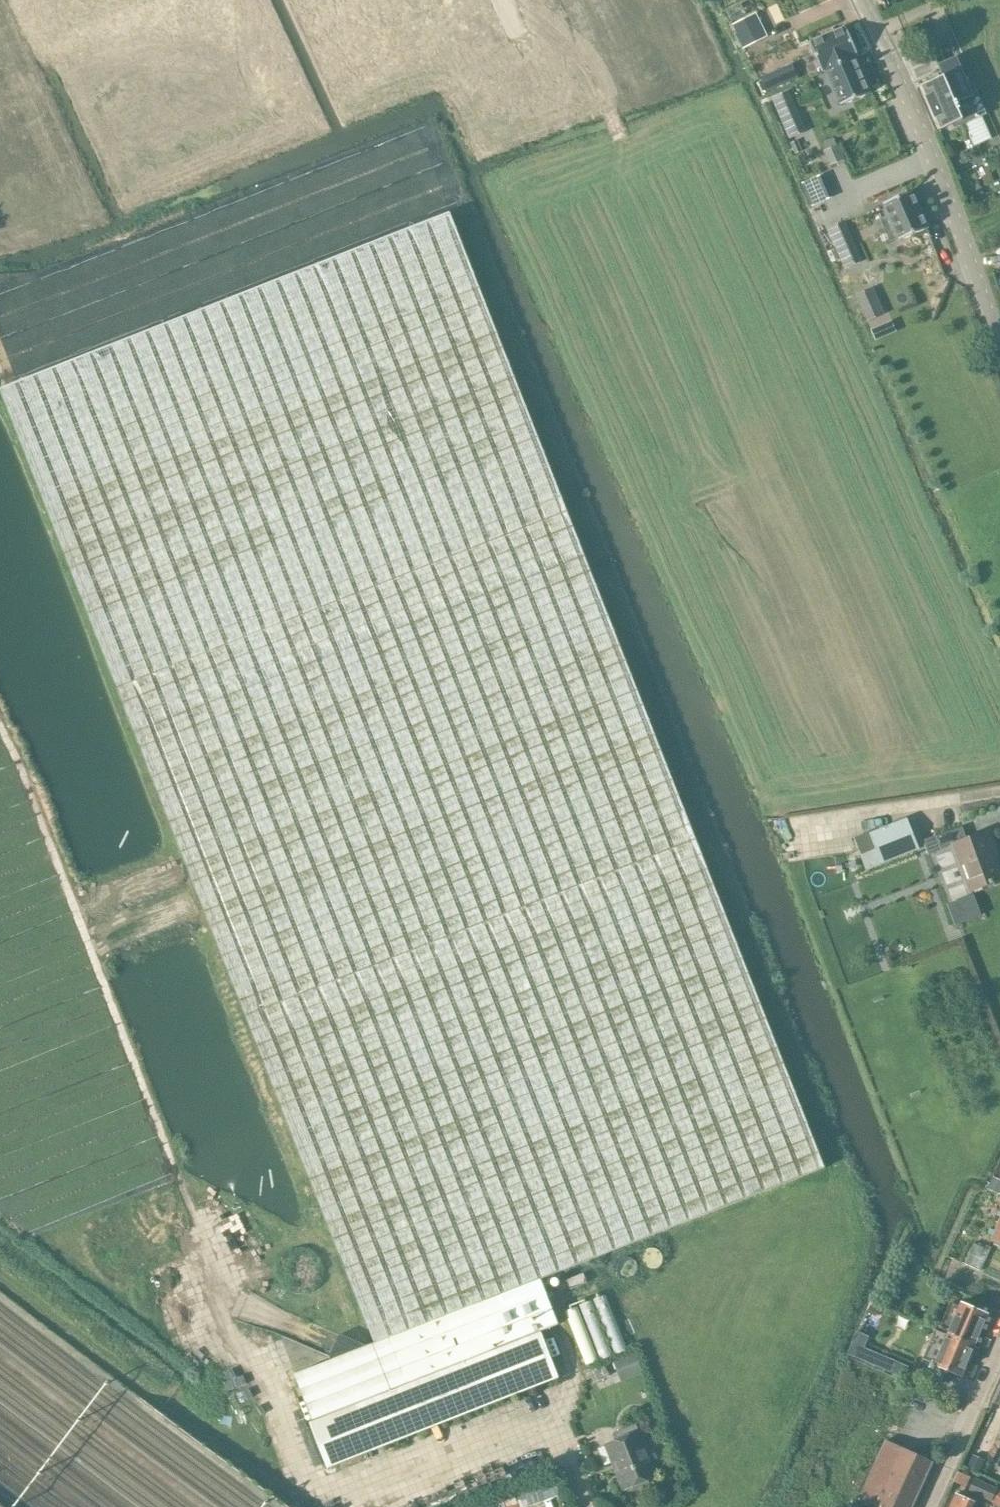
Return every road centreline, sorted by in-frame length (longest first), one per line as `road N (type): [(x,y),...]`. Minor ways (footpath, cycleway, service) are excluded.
road 1 (unclassified): [(858,0),(915,125),(999,356)]
road 2 (unclassified): [(928,1506),(999,1336)]
road 3 (unclassified): [(502,0),(520,39),(553,59),(595,102)]

